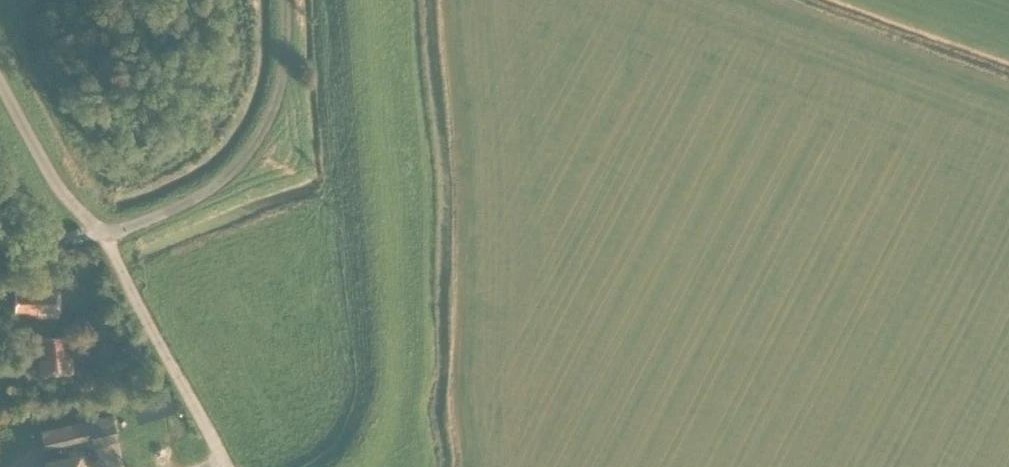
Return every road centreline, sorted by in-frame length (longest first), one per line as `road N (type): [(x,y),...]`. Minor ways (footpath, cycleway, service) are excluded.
road 1 (track): [(0,247),(147,224),(227,178),(266,128),(286,47),(286,0)]

